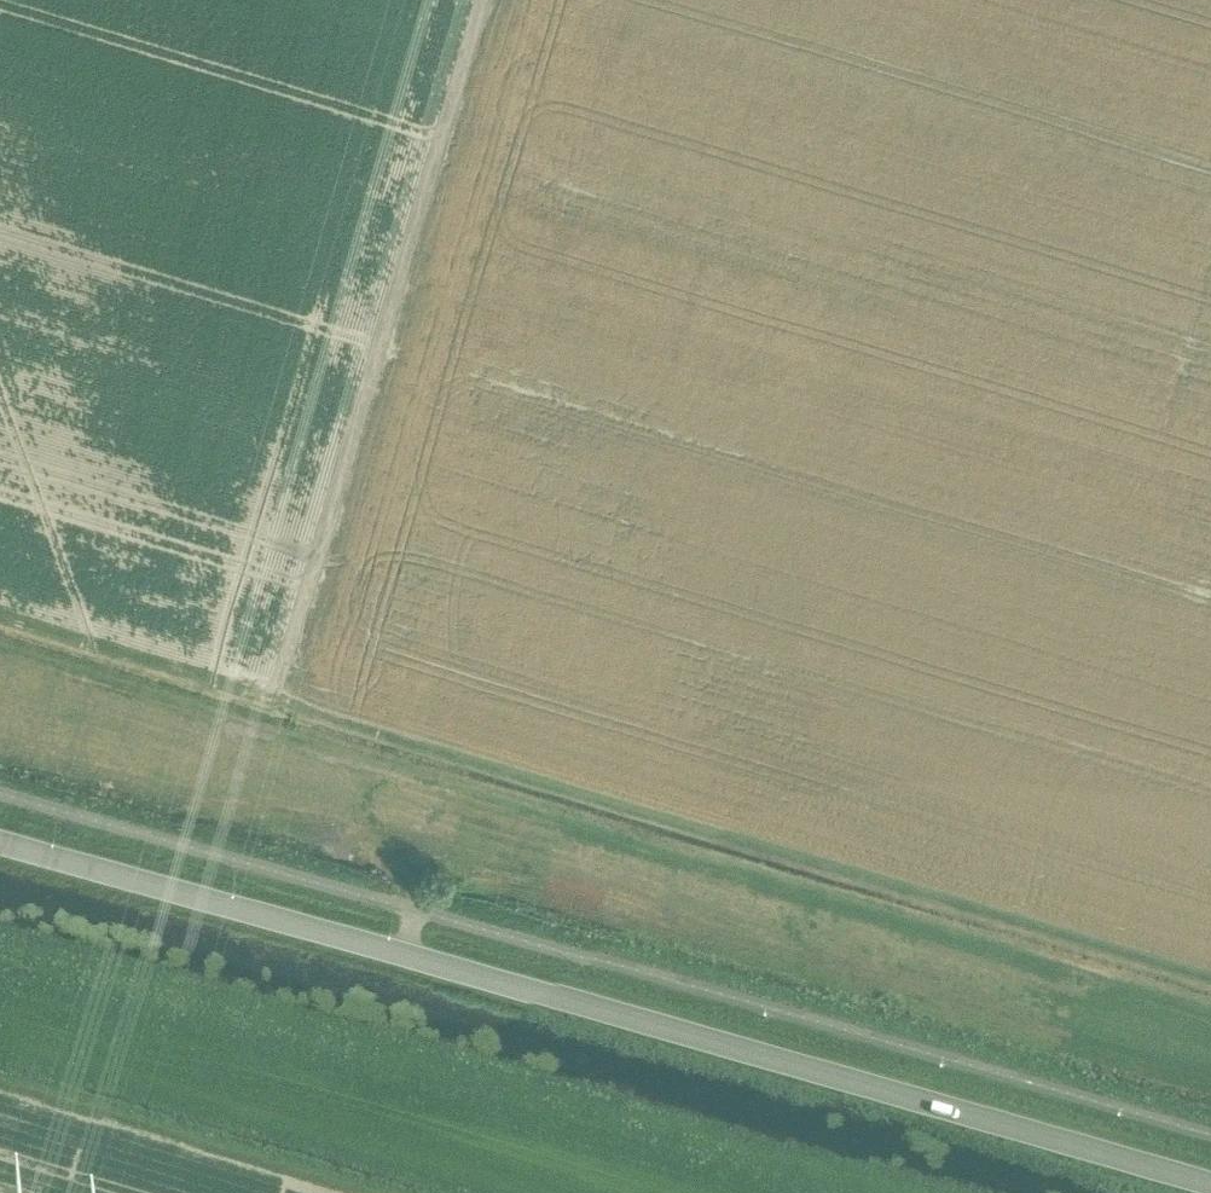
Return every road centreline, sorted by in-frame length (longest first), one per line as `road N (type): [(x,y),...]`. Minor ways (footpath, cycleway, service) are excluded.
road 1 (tertiary): [(1210,1186),(0,840)]

